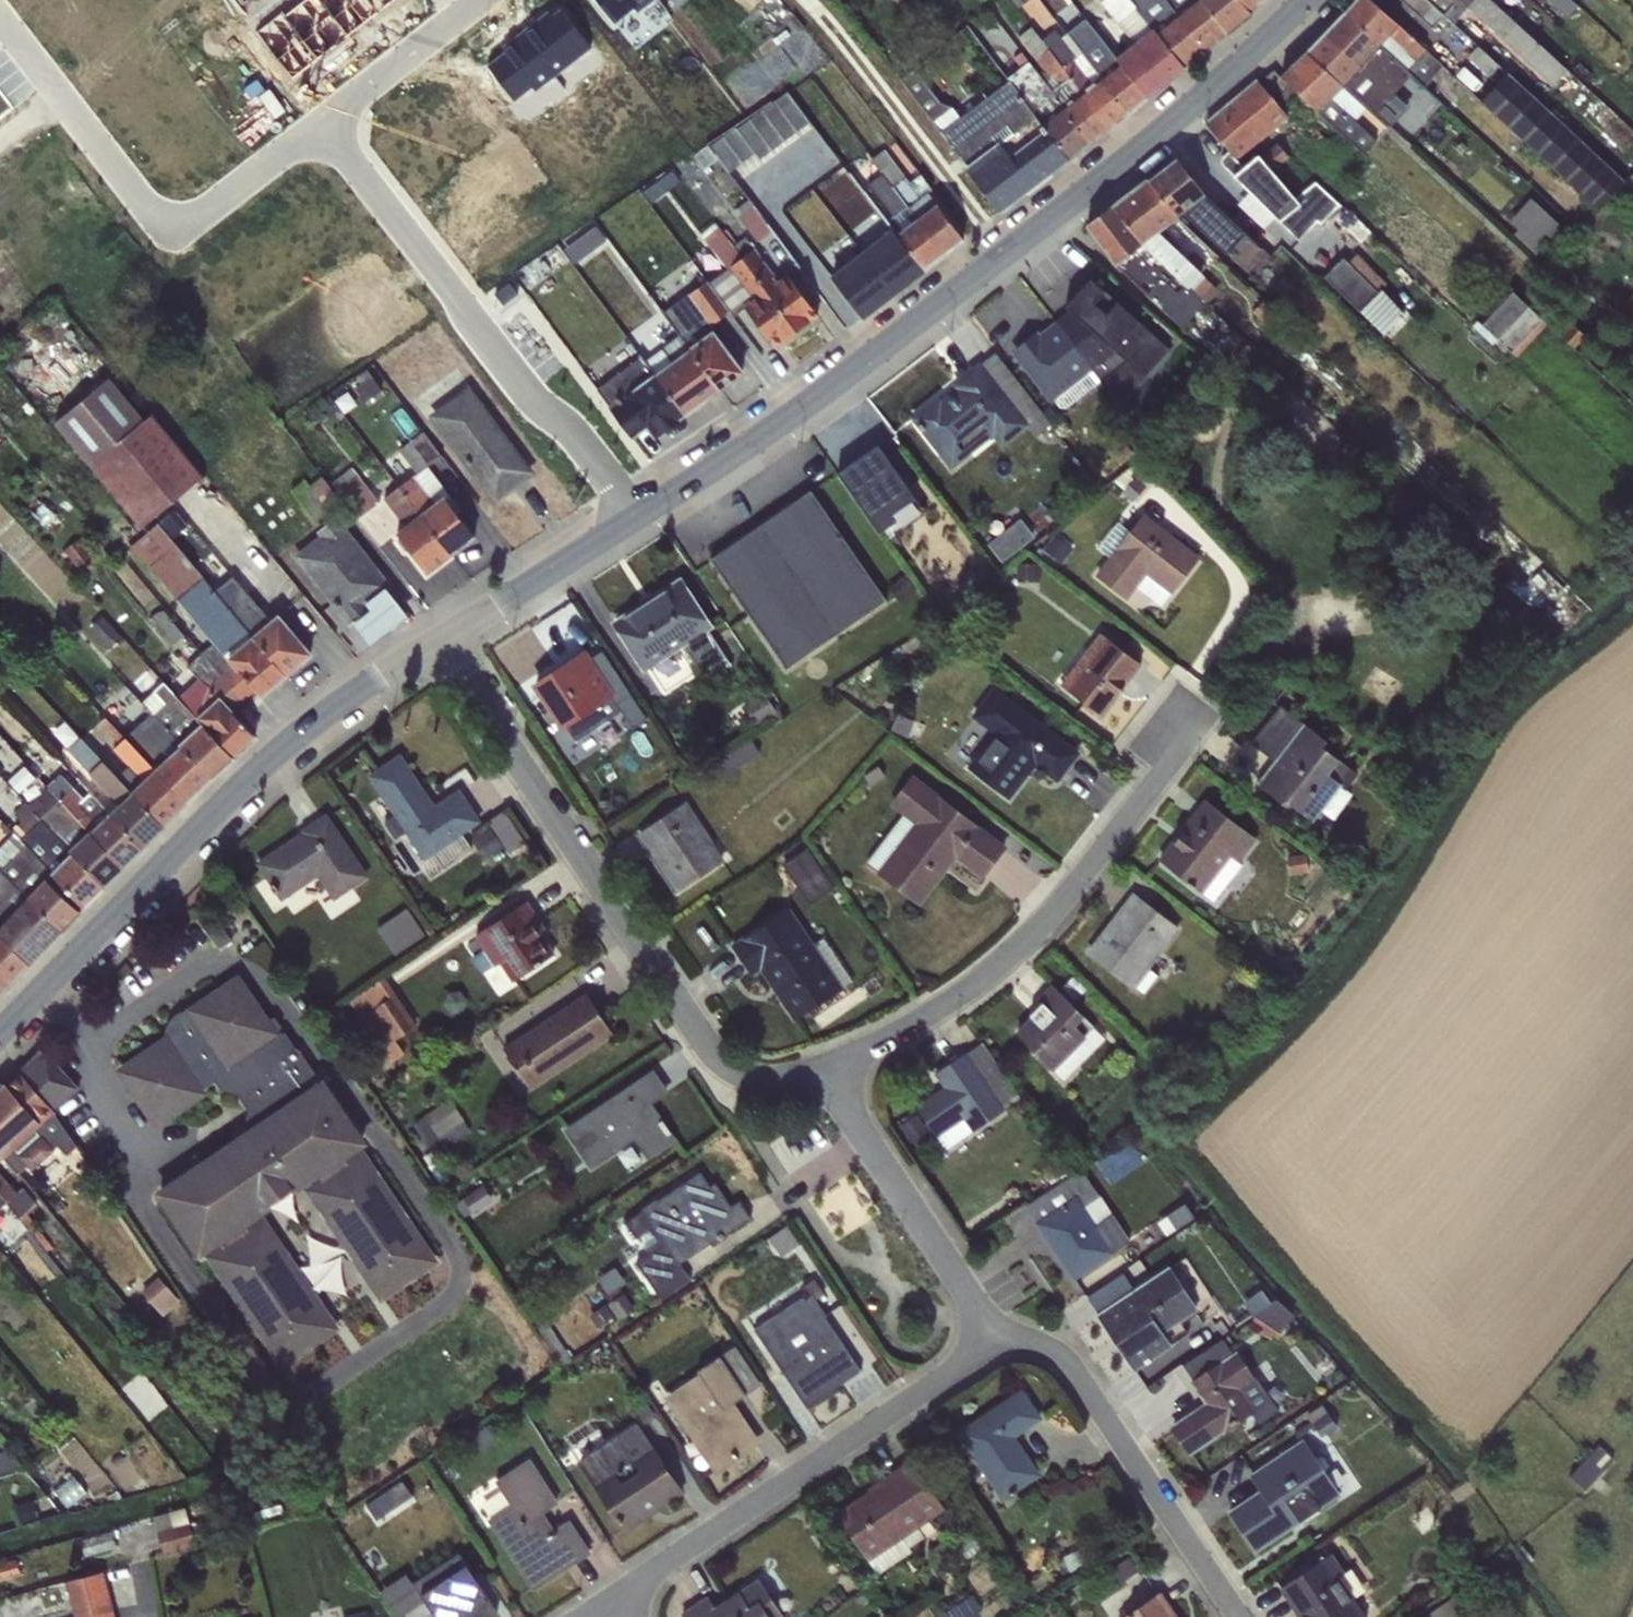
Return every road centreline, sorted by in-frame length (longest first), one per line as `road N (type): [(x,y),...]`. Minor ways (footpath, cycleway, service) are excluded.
road 1 (secondary): [(632,518),(1003,253),(1310,0)]
road 2 (residential): [(435,643),(708,1048),(764,1082),(819,1084)]
road 3 (secondary): [(0,1036),(285,745),(435,643)]
road 4 (residential): [(819,1084),(977,986),(1100,852),(1192,719)]
road 5 (residential): [(632,518),(571,435),(529,399),(320,123)]
road 6 (residential): [(994,1334),(985,1352),(612,1603)]
road 7 (residential): [(320,123),(193,220),(172,226),(153,218),(2,24)]
road 8 (residential): [(994,1334),(1052,1349),(1230,1616)]
road 9 (residential): [(819,1084),(994,1334)]
road 10 (secondary): [(435,643),(632,518)]
road 11 (residential): [(320,123),(478,0)]

